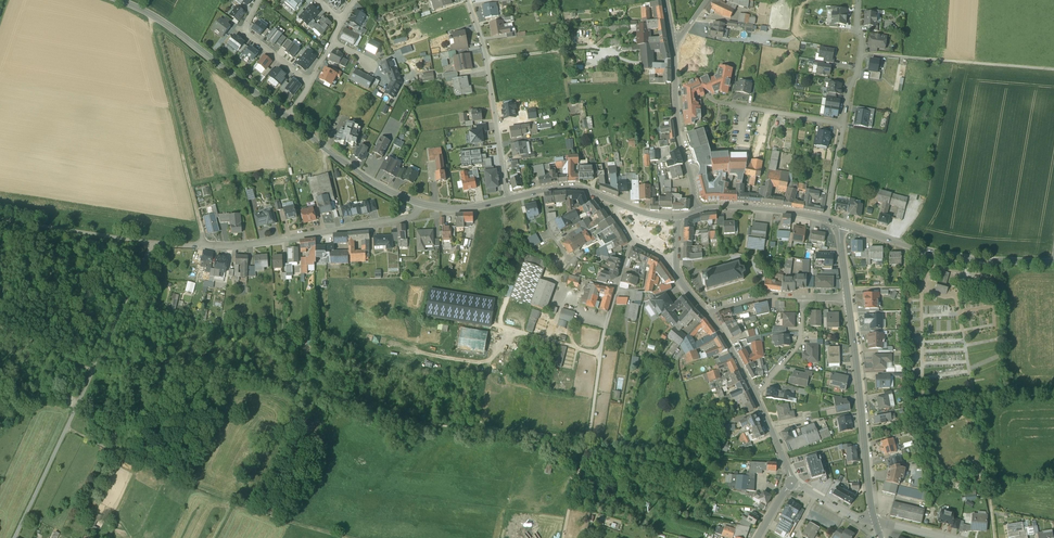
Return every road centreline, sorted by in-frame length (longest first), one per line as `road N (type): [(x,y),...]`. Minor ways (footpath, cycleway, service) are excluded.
road 1 (track): [(589,437),(446,426),(257,376),(100,360)]
road 2 (residential): [(151,243),(14,537)]
road 3 (track): [(66,430),(204,493),(335,537)]
road 4 (residential): [(420,204),(412,217),(244,246),(151,243)]
road 5 (track): [(151,15),(202,246)]
road 6 (tertiary): [(875,521),(848,300)]
road 7 (residential): [(827,219),(860,53),(858,0)]
road 8 (unclassified): [(1053,262),(962,258),(839,223)]
road 9 (residential): [(115,0),(167,25),(286,117)]
road 10 (residential): [(508,200),(487,64),(466,0)]
road 11 (track): [(600,357),(588,447),(564,537)]
road 12 (residential): [(508,200),(575,187),(652,216),(678,216)]
road 13 (tertiary): [(697,211),(675,113),(675,52)]
road 14 (residential): [(286,117),(384,190),(420,204)]
road 15 (unclassified): [(0,217),(151,243)]
road 16 (tertiary): [(827,219),(744,207),(697,211)]
road 17 (residential): [(633,240),(600,357)]

